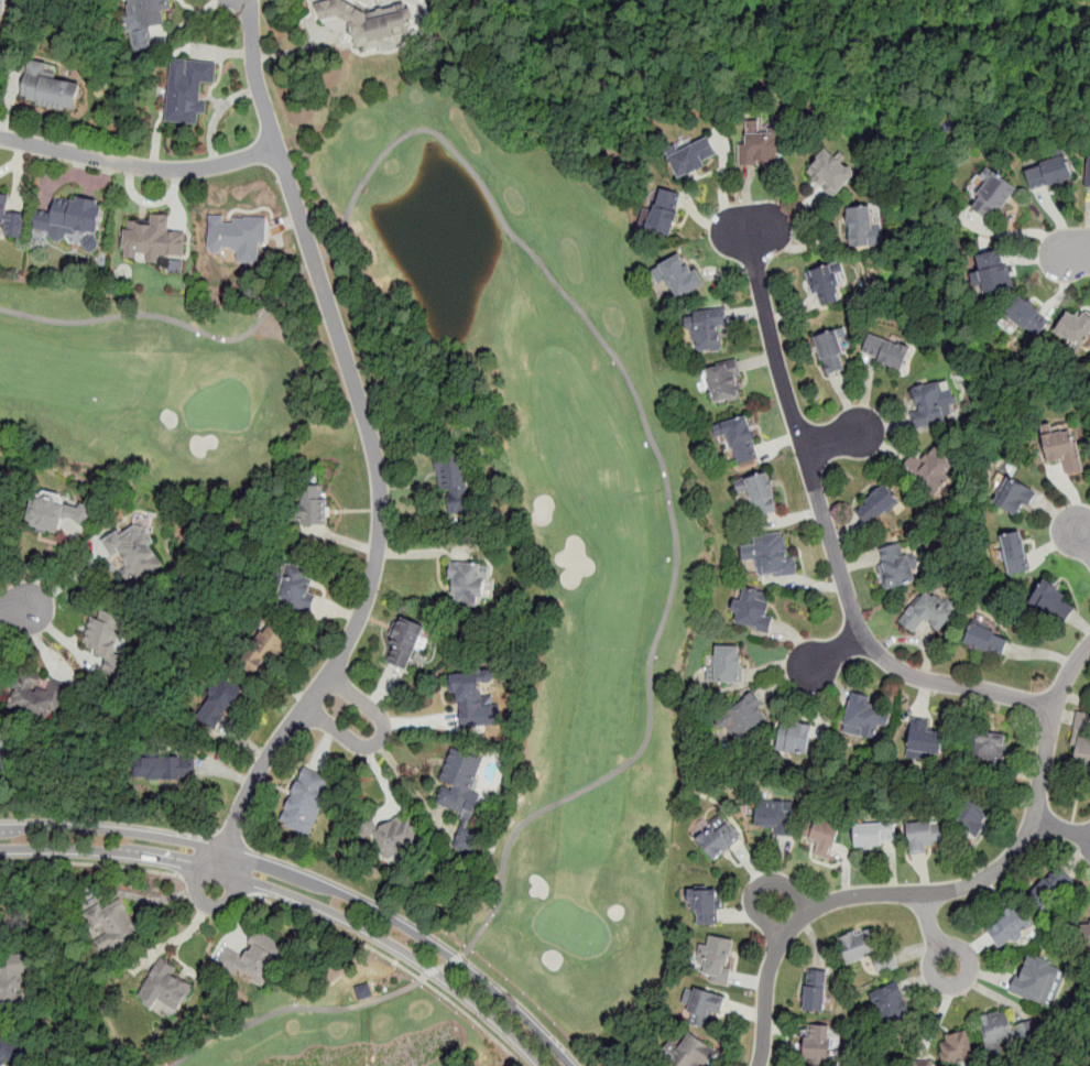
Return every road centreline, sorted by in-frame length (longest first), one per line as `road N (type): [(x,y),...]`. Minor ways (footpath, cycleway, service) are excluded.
road 1 (residential): [(222,861),(251,785),(353,632),(372,579),(381,511),(362,405),(260,91),(246,0)]
road 2 (residential): [(1054,708),(916,677),(862,637),(774,349),(752,226)]
road 3 (residential): [(558,1065),(443,966),(319,894),(133,842),(0,840)]
road 4 (residential): [(1089,644),(1054,708),(1035,820),(1021,846),(1003,866),(959,889),(844,898),(792,925),(769,972),(760,1065)]
road 5 (residential): [(0,138),(172,170),(277,149)]
road 6 (residential): [(305,707),(353,742),(381,741),(382,717),(329,674)]
road 7 (residential): [(809,911),(781,881),(759,885),(757,914),(783,938)]

